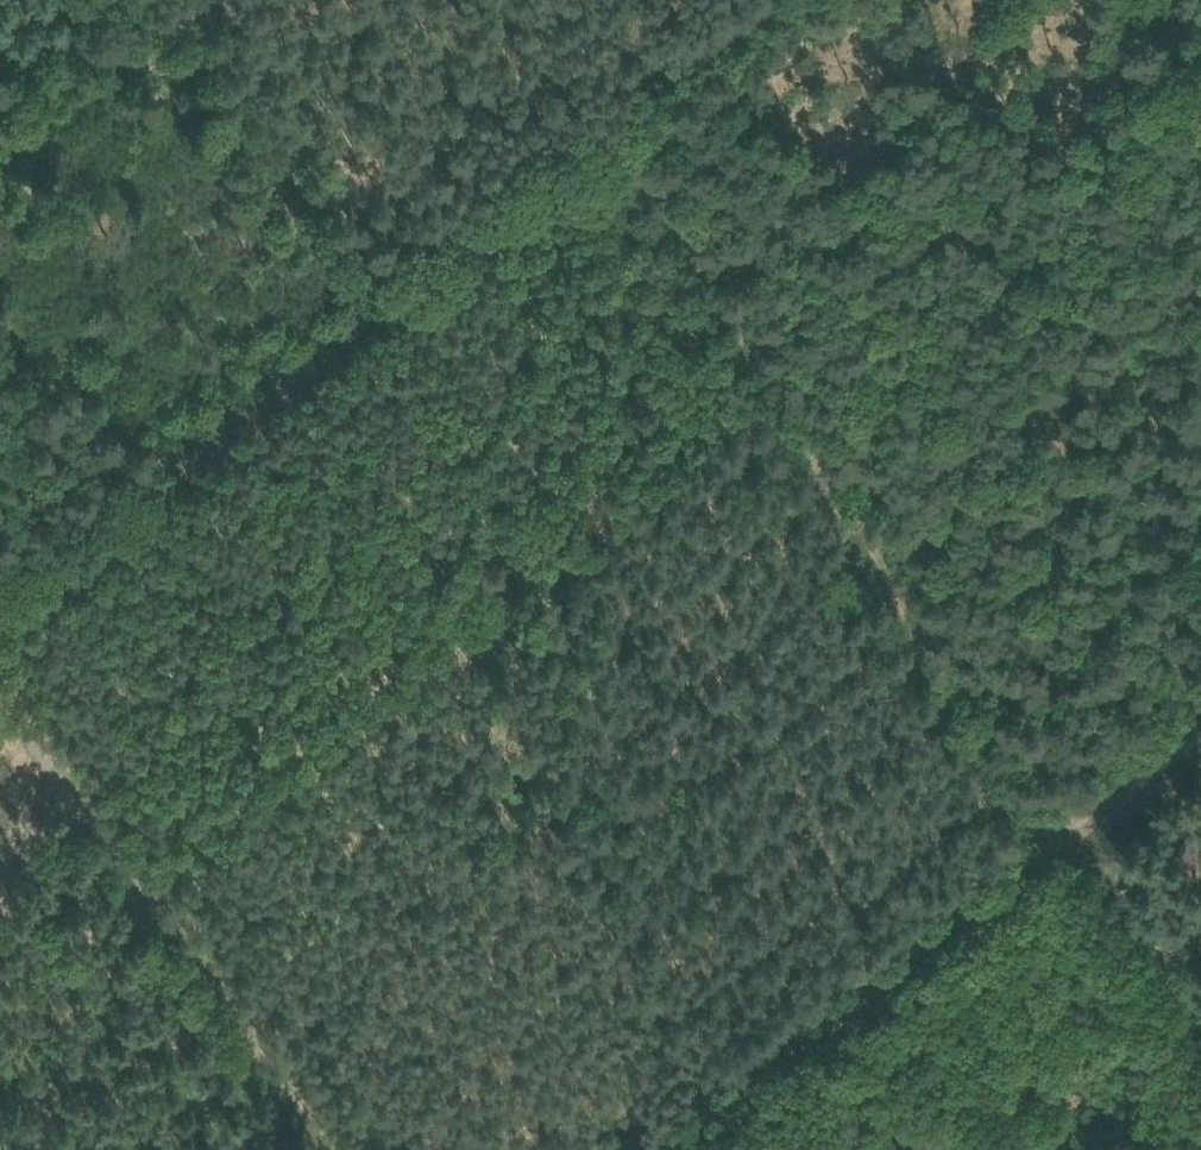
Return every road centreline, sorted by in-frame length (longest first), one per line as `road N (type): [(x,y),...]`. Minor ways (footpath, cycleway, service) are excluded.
road 1 (track): [(0,559),(734,0)]
road 2 (track): [(1200,732),(661,1149)]
road 3 (track): [(346,1149),(84,798),(0,859)]

